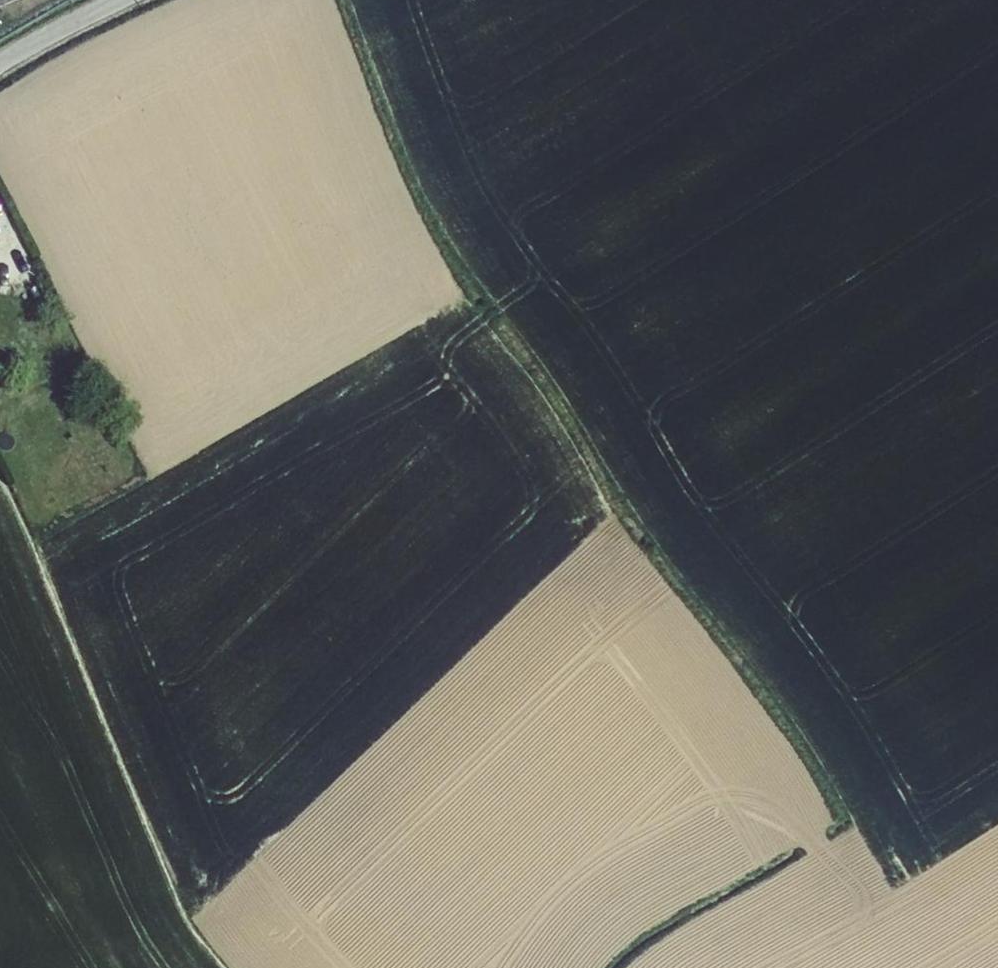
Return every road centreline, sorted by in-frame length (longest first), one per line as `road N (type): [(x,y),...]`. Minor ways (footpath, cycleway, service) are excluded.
road 1 (tertiary): [(0,64),(123,0)]

